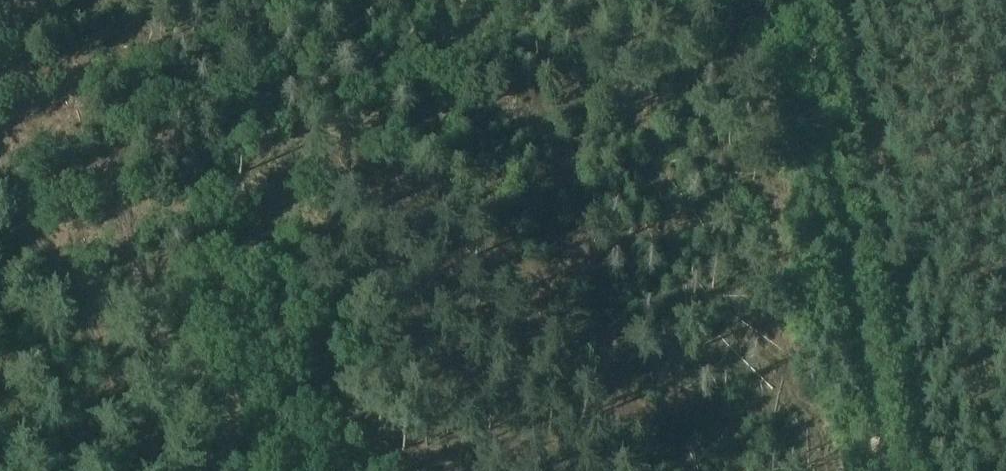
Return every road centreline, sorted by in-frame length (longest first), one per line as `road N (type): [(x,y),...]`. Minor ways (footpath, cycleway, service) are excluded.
road 1 (track): [(794,0),(885,470)]
road 2 (track): [(122,470),(100,447),(0,156)]

